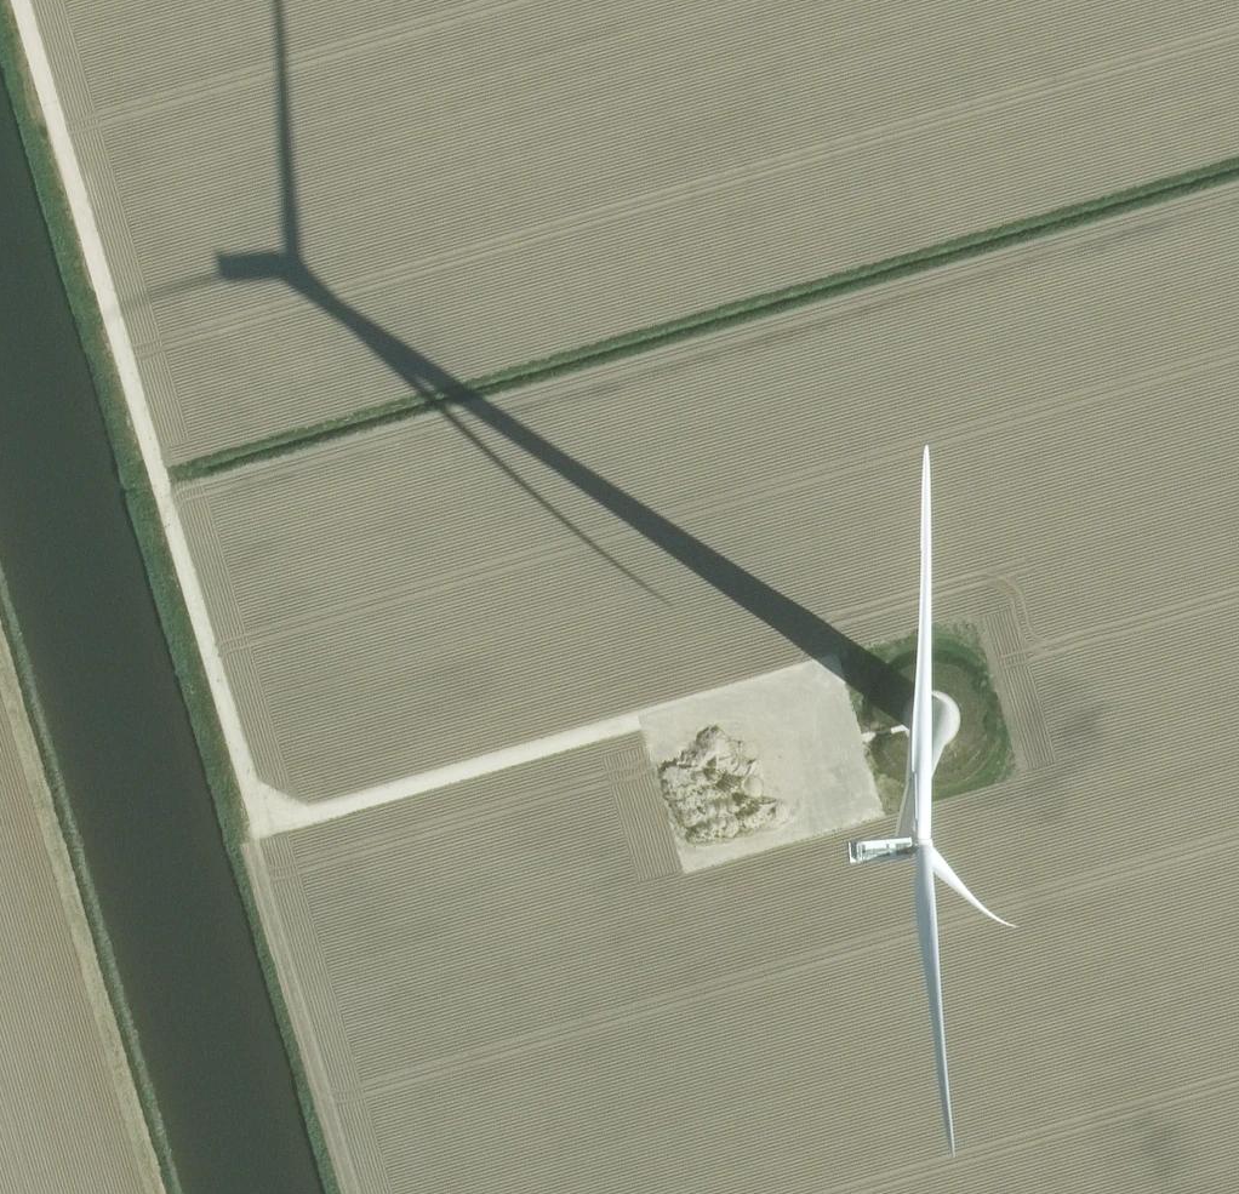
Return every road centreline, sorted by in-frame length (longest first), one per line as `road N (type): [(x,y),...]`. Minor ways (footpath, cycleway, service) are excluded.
road 1 (track): [(25,0),(264,823),(826,664)]

